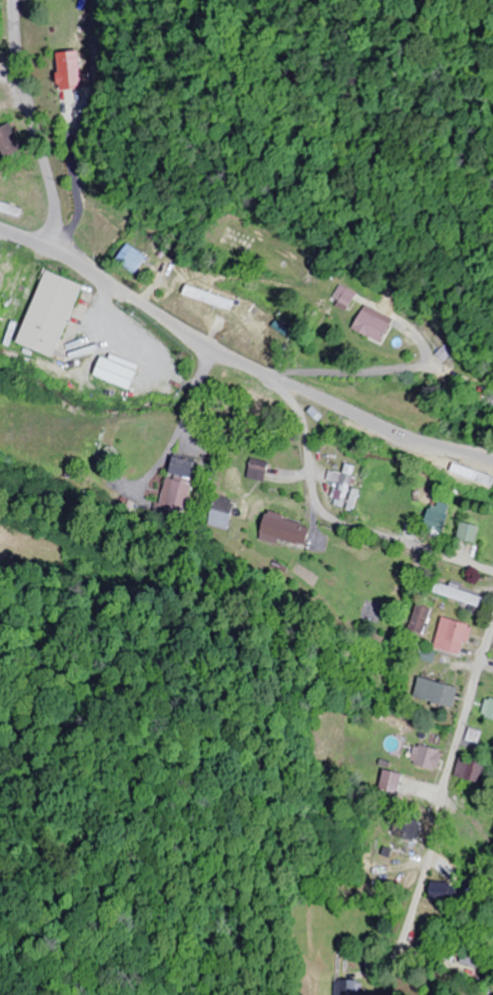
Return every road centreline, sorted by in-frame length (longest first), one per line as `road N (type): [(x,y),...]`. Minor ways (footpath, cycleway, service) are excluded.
road 1 (residential): [(492,464),(396,436),(269,381),(0,231)]
road 2 (residential): [(269,381),(310,428),(326,512),(492,573)]
road 3 (residential): [(492,633),(452,752),(406,939)]
road 4 (residential): [(43,250),(51,194),(15,77),(10,0)]

